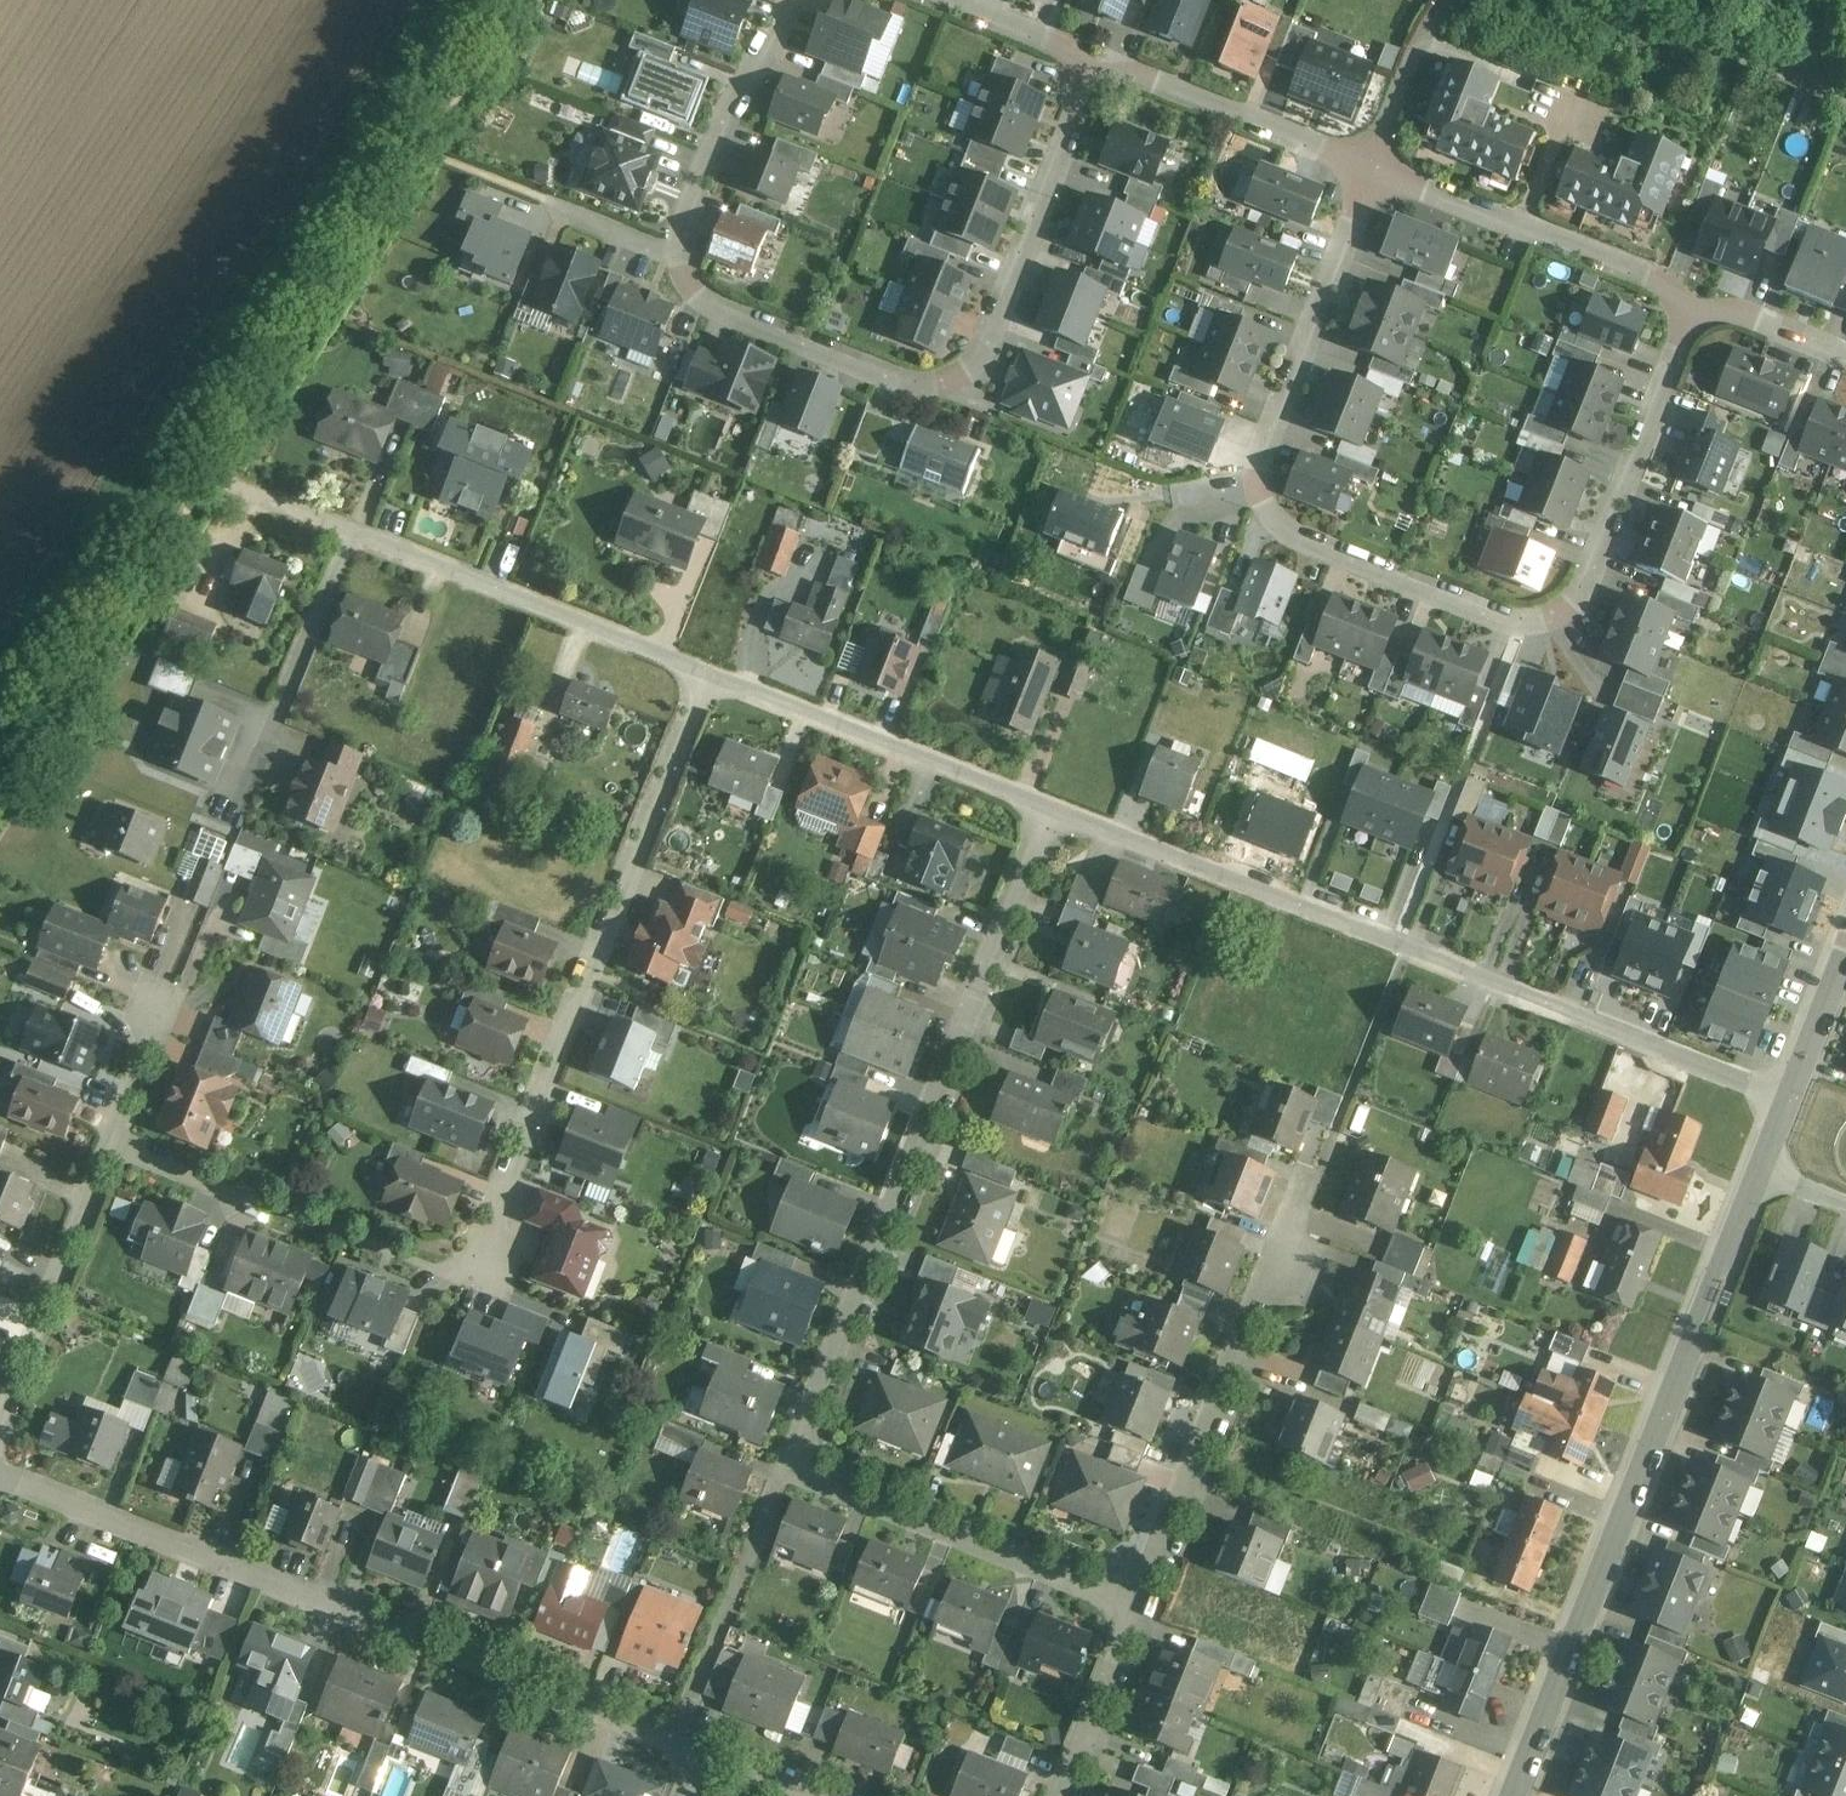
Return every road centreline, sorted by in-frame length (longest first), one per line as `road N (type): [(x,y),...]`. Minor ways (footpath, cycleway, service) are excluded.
road 1 (residential): [(1134,1598),(790,1469),(1053,800)]
road 2 (residential): [(1697,300),(1590,573),(1555,614),(1535,623),(1510,620),(1304,540),(1275,524),(1265,506),(1262,457),(1374,170)]
road 3 (track): [(0,799),(517,0)]
road 4 (residential): [(1789,1099),(1053,800)]
road 5 (residential): [(0,1472),(697,1751)]
road 6 (residential): [(1514,1795),(1762,1168)]
road 7 (residential): [(793,0),(729,111),(690,203),(680,237),(688,281),(735,318),(903,382),(942,383),(969,371),(987,345)]
road 8 (residential): [(466,1262),(712,673)]
road 9 (residential): [(1134,1598),(1292,1208)]
road 10 (residential): [(712,673),(356,529)]
road 11 (residential): [(1053,800),(712,673)]
road 12 (residential): [(1697,300),(1374,170)]
road 13 (residential): [(0,1442),(116,1142)]
road 14 (residential): [(987,345),(1096,60)]
road 15 (residential): [(1374,170),(1096,60)]
road 16 (track): [(1600,0),(1845,98)]
road 17 (residential): [(1057,1795),(1134,1598)]
road 18 (track): [(1374,170),(1408,64),(1447,0)]
road 19 (residential): [(116,1142),(268,1199)]
road 20 (residential): [(1845,359),(1697,300)]
road 21 (residential): [(1096,60),(951,0)]
road 22 (track): [(356,529),(212,469)]
road 23 (residential): [(1789,1099),(1845,956)]
road 24 (residential): [(116,1142),(167,998)]
road 25 (residential): [(697,1751),(810,1795)]

